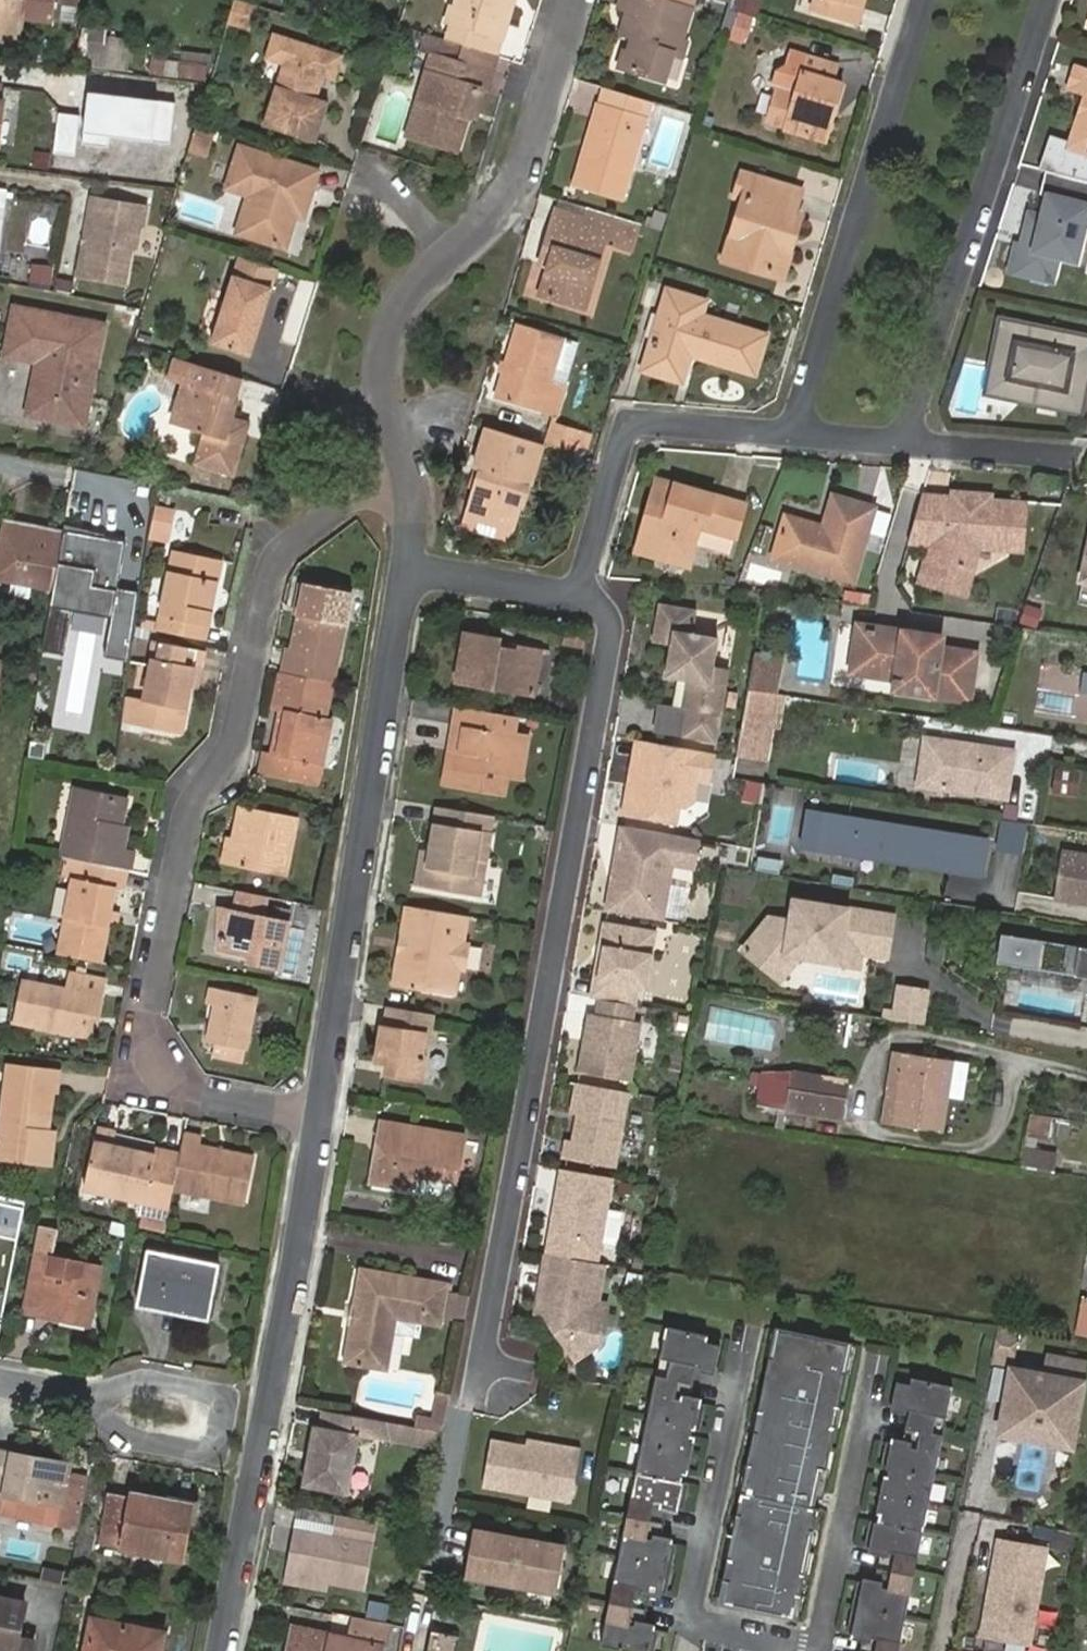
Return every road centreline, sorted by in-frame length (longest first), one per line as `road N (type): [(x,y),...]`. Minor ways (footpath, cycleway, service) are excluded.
road 1 (residential): [(405,466),(327,514),(274,566),(243,736),(189,804),(135,1089),(329,1116)]
road 2 (residential): [(581,593),(612,626),(471,1396)]
road 3 (residential): [(416,569),(329,1116)]
road 4 (residential): [(329,1116),(221,1650)]
road 5 (residential): [(575,0),(517,201),(403,291),(381,341),(383,400),(405,466)]
road 6 (residential): [(1047,0),(904,444)]
road 7 (residential): [(789,435),(920,0)]
road 8 (residential): [(581,593),(631,425),(789,435)]
road 9 (residential): [(94,1398),(142,1376),(225,1392),(215,1451),(132,1436)]
road 10 (residential): [(904,444),(1071,455)]
road 11 (residential): [(416,569),(581,593)]

